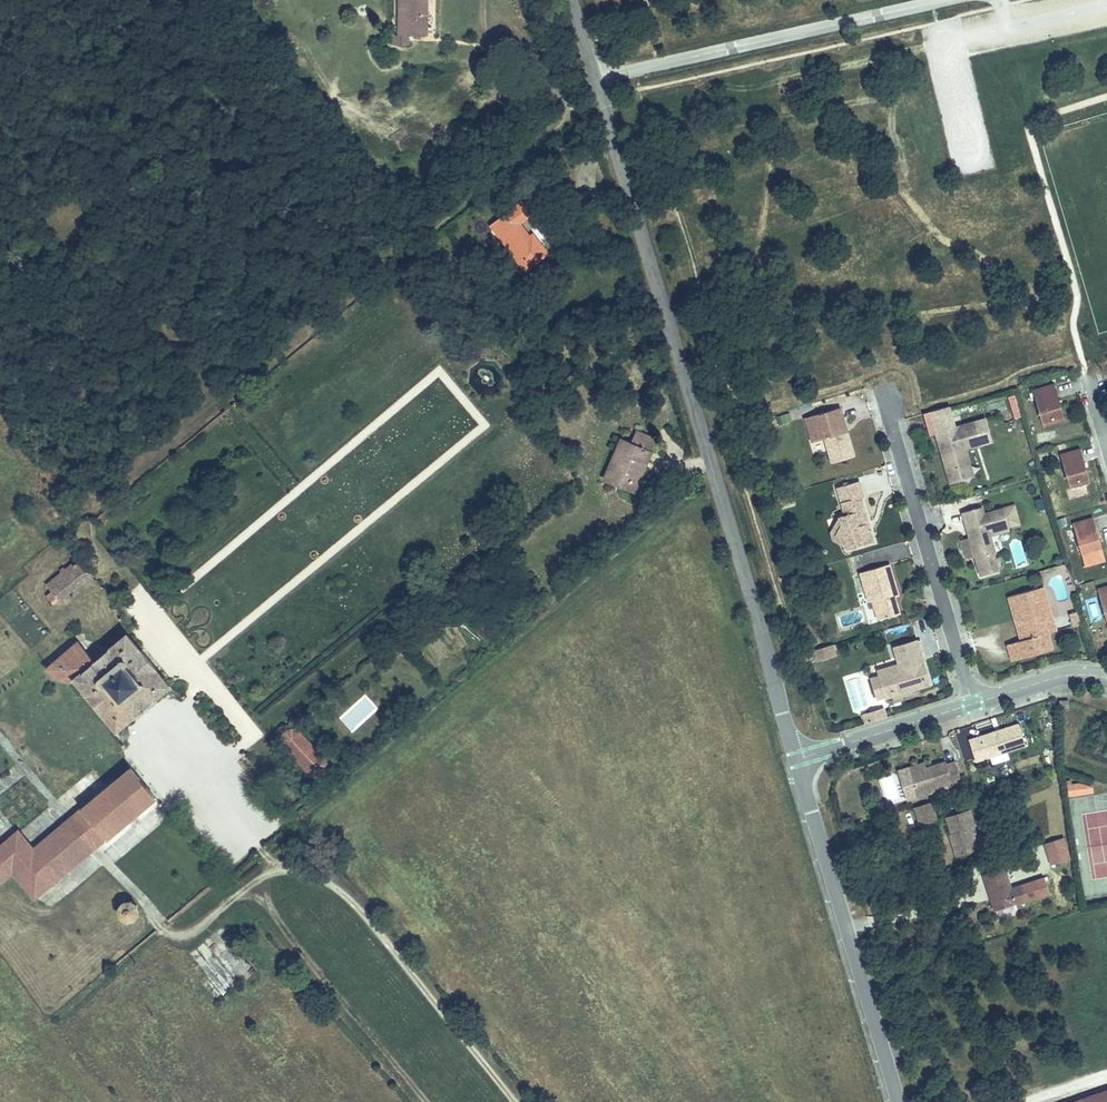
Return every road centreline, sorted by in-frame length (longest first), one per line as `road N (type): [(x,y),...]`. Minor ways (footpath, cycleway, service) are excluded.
road 1 (tertiary): [(595,78),(796,760)]
road 2 (track): [(597,87),(101,478)]
road 3 (track): [(61,0),(101,478)]
road 4 (unclassified): [(595,78),(957,0)]
road 5 (track): [(344,280),(0,186)]
road 6 (tertiary): [(796,760),(899,1101)]
road 7 (track): [(221,380),(0,114)]
road 8 (residential): [(973,704),(889,403)]
road 9 (track): [(0,276),(74,202),(221,104)]
road 10 (residential): [(796,760),(973,704)]
road 11 (residential): [(973,704),(1053,678),(1106,678)]

